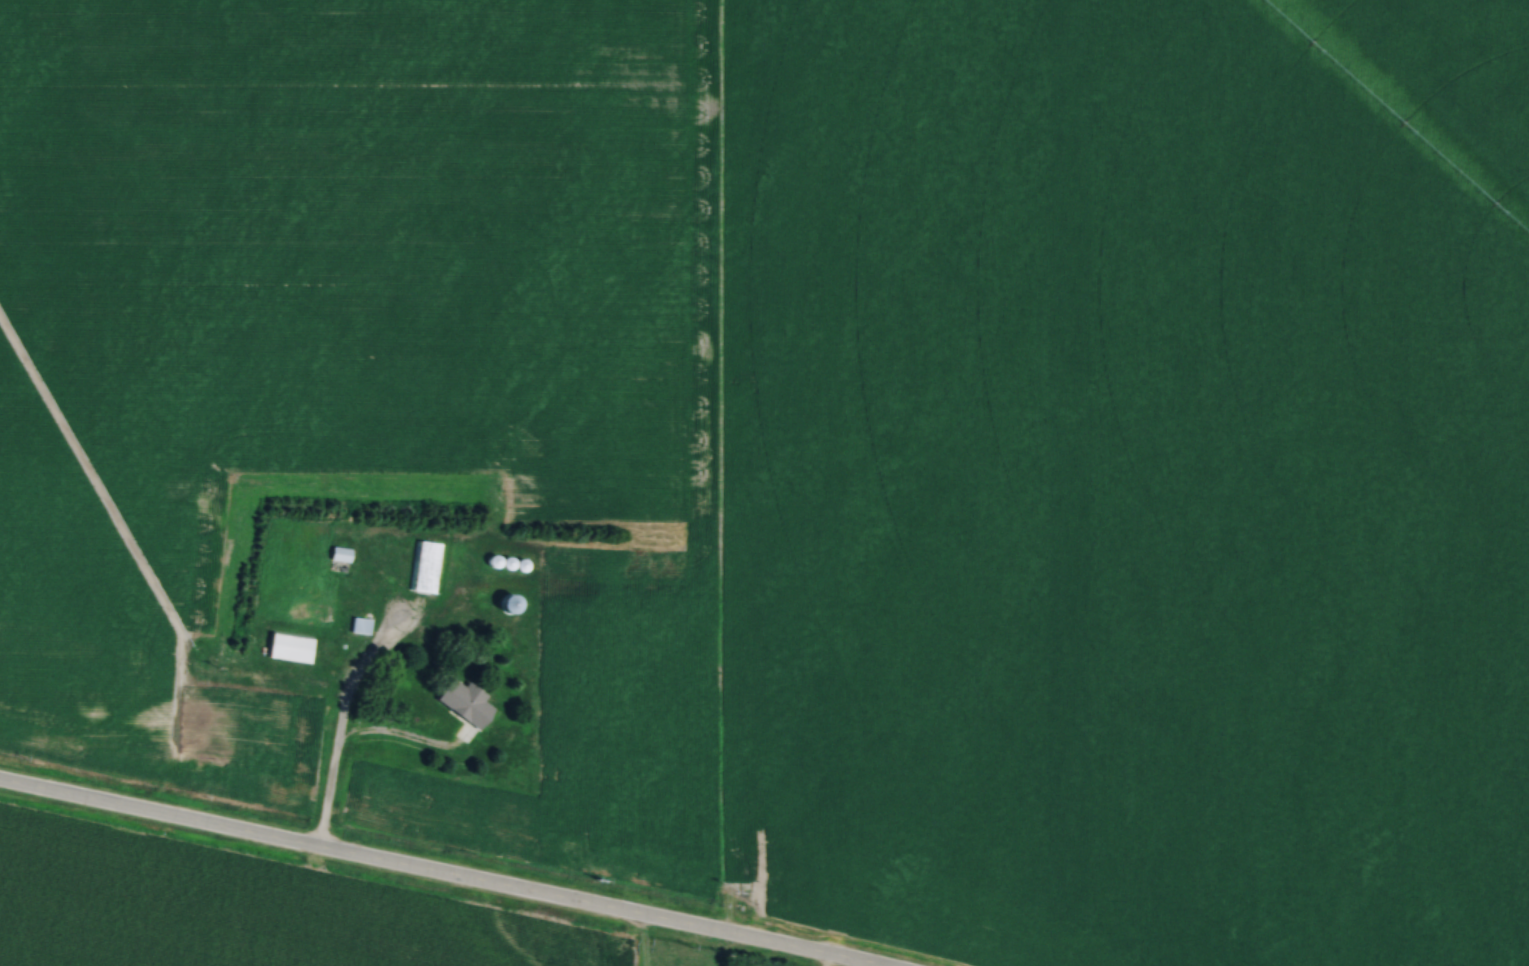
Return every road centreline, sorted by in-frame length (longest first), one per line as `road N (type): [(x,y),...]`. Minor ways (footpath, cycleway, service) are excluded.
road 1 (residential): [(874,965),(0,782)]

